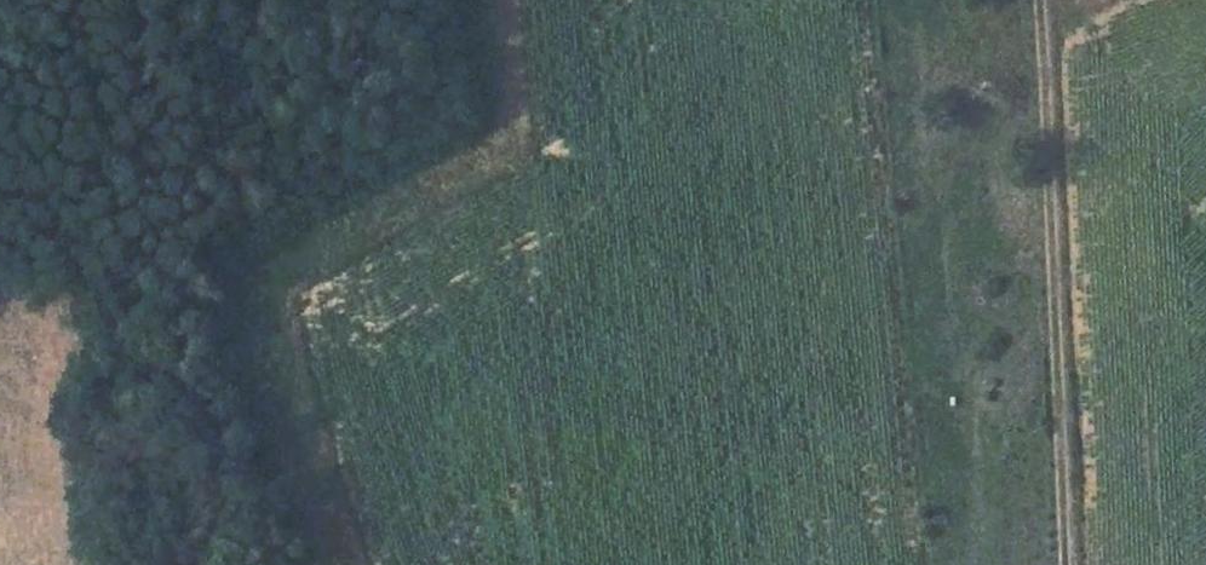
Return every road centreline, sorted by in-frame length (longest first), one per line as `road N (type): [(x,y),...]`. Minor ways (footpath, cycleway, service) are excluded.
road 1 (track): [(100,0),(209,564)]
road 2 (track): [(1067,564),(1038,0)]

